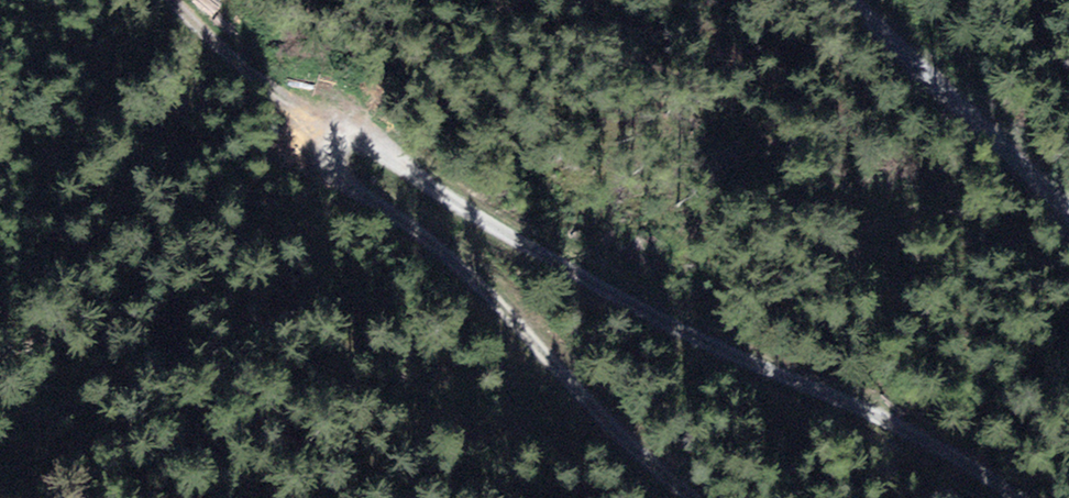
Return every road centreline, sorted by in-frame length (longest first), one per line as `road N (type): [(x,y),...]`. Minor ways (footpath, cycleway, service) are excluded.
road 1 (track): [(195,0),(344,158),(370,143),(602,285),(897,432),(998,497)]
road 2 (track): [(344,158),(527,333),(643,458),(694,497)]
road 3 (track): [(857,0),(1068,237)]

